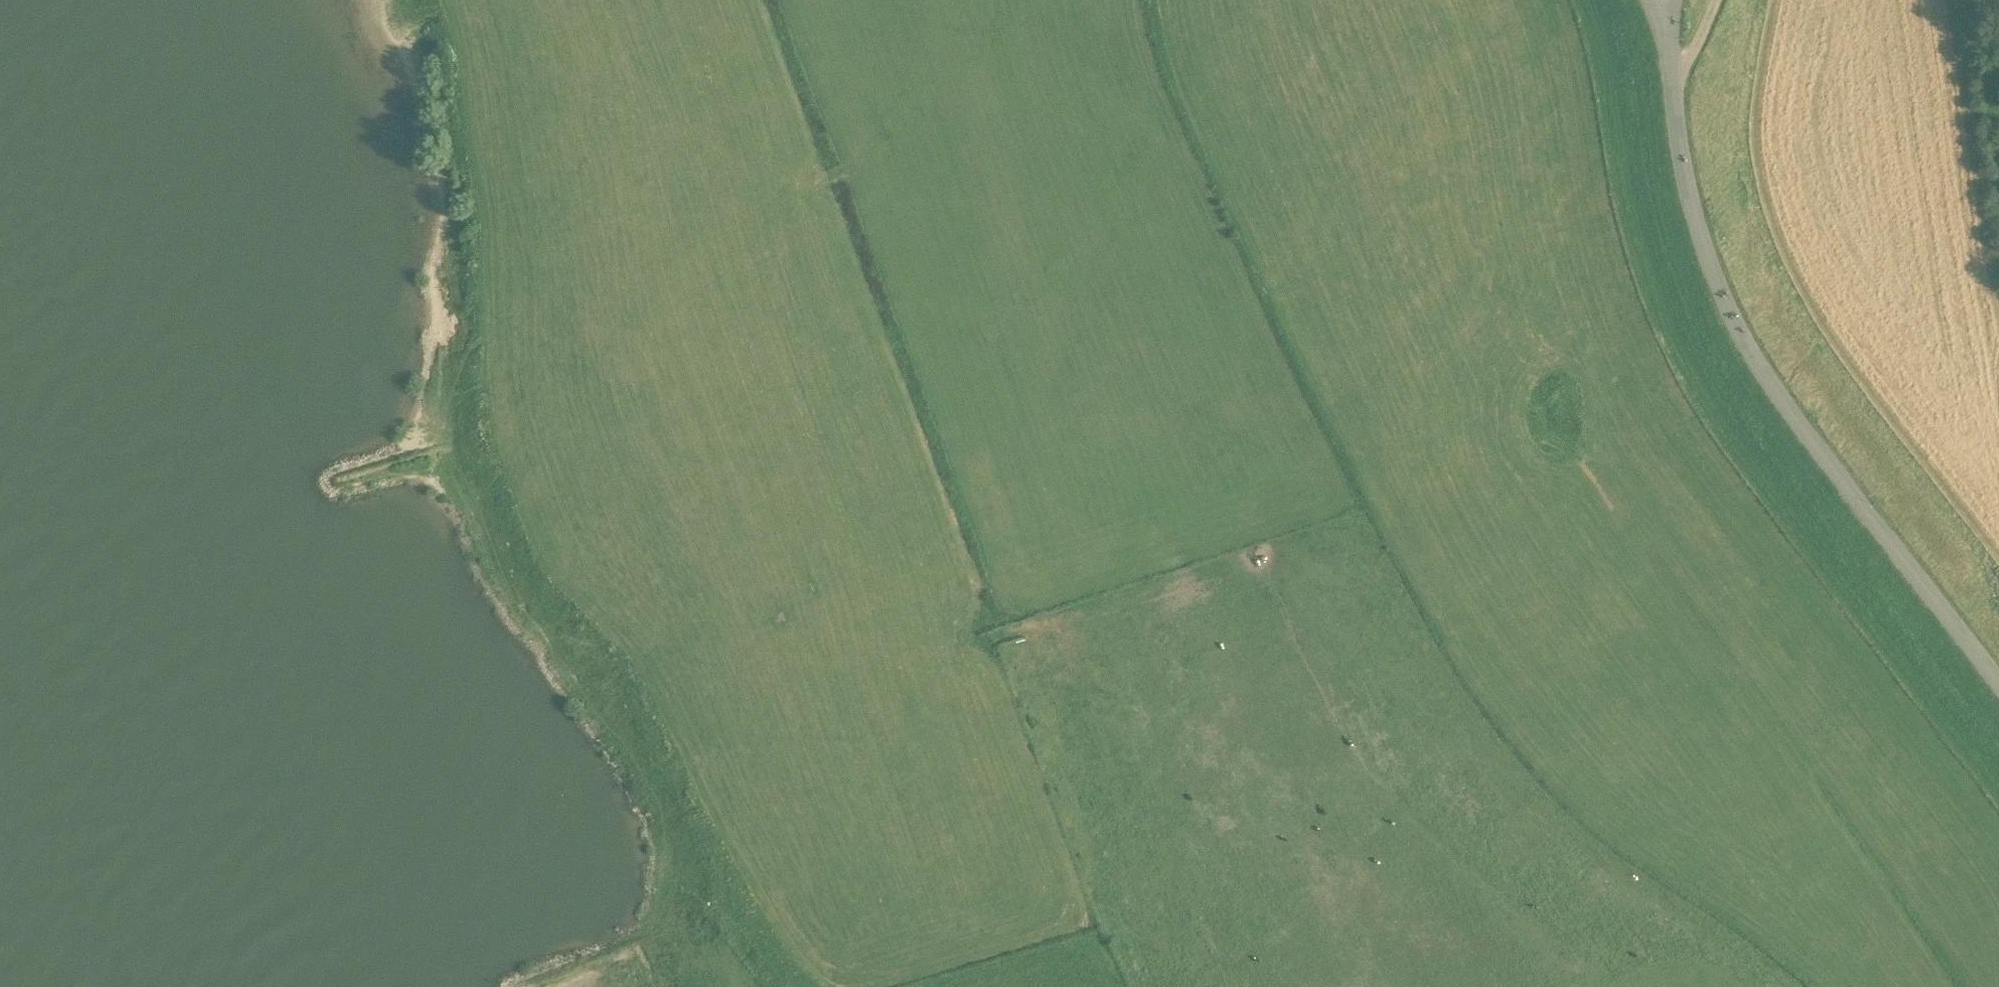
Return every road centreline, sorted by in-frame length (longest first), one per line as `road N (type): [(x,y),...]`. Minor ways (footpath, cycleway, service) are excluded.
road 1 (track): [(1998,793),(1699,393),(1638,258),(1584,0)]
road 2 (tertiary): [(1998,695),(1771,399),(1726,324),(1698,257),(1683,194),(1669,15)]

